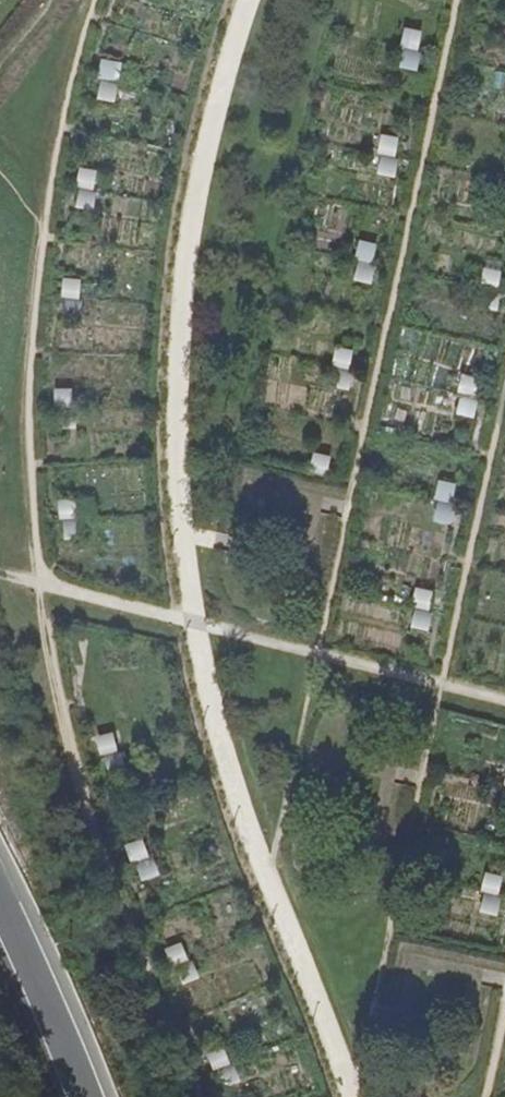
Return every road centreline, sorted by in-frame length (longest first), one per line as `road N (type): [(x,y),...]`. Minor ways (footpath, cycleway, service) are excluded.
road 1 (motorway): [(90,1096),(0,895)]

